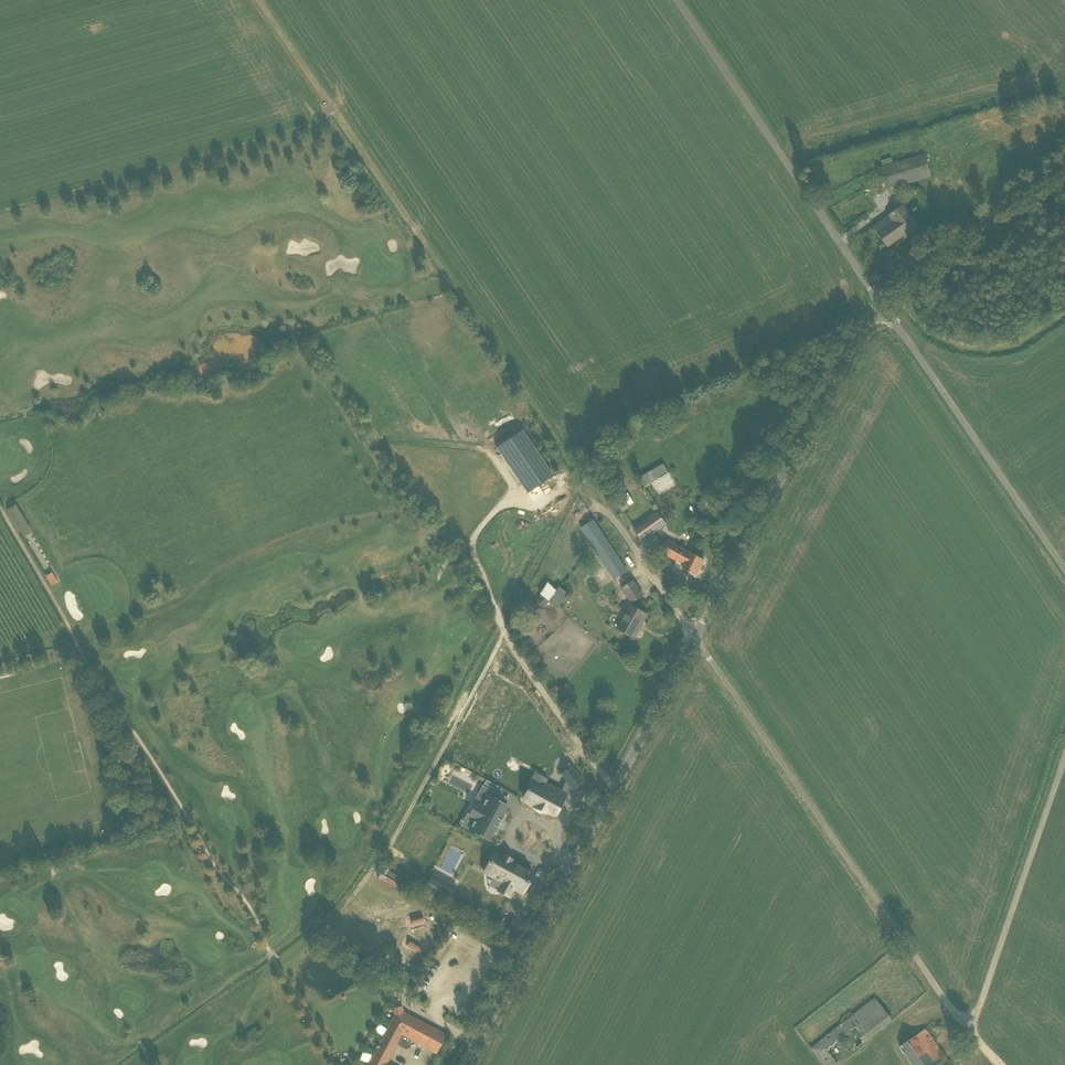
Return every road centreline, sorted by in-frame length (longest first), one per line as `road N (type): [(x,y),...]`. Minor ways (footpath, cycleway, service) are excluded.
road 1 (unclassified): [(1064,759),(967,1028),(694,641)]
road 2 (unclassified): [(467,1064),(694,641)]
road 3 (unclassified): [(694,641),(879,298)]
road 4 (unclassified): [(879,298),(675,0)]
road 5 (unclassified): [(1064,570),(879,298)]
road 6 (unclassified): [(879,298),(1064,166)]
road 7 (track): [(916,352),(1004,363),(1064,328)]

